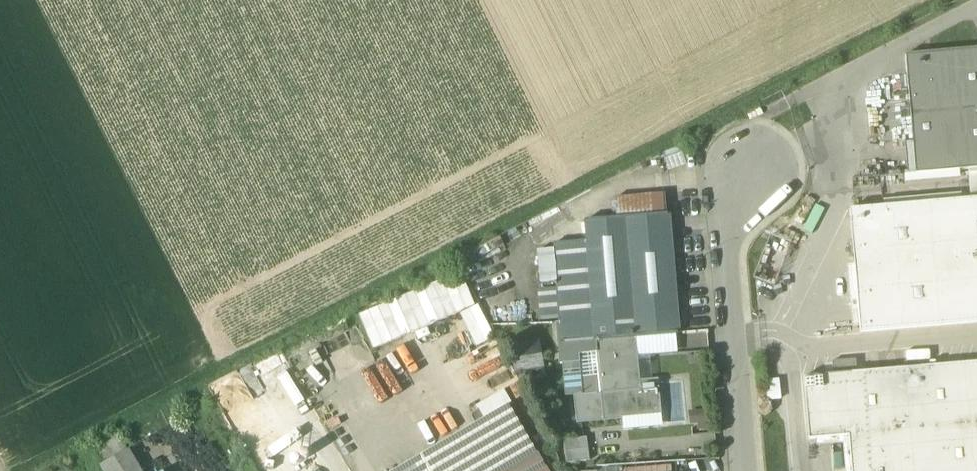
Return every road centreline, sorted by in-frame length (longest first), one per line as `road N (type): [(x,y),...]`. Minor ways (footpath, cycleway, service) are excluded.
road 1 (track): [(27,470),(942,0)]
road 2 (unclassified): [(743,470),(724,252),(756,185)]

